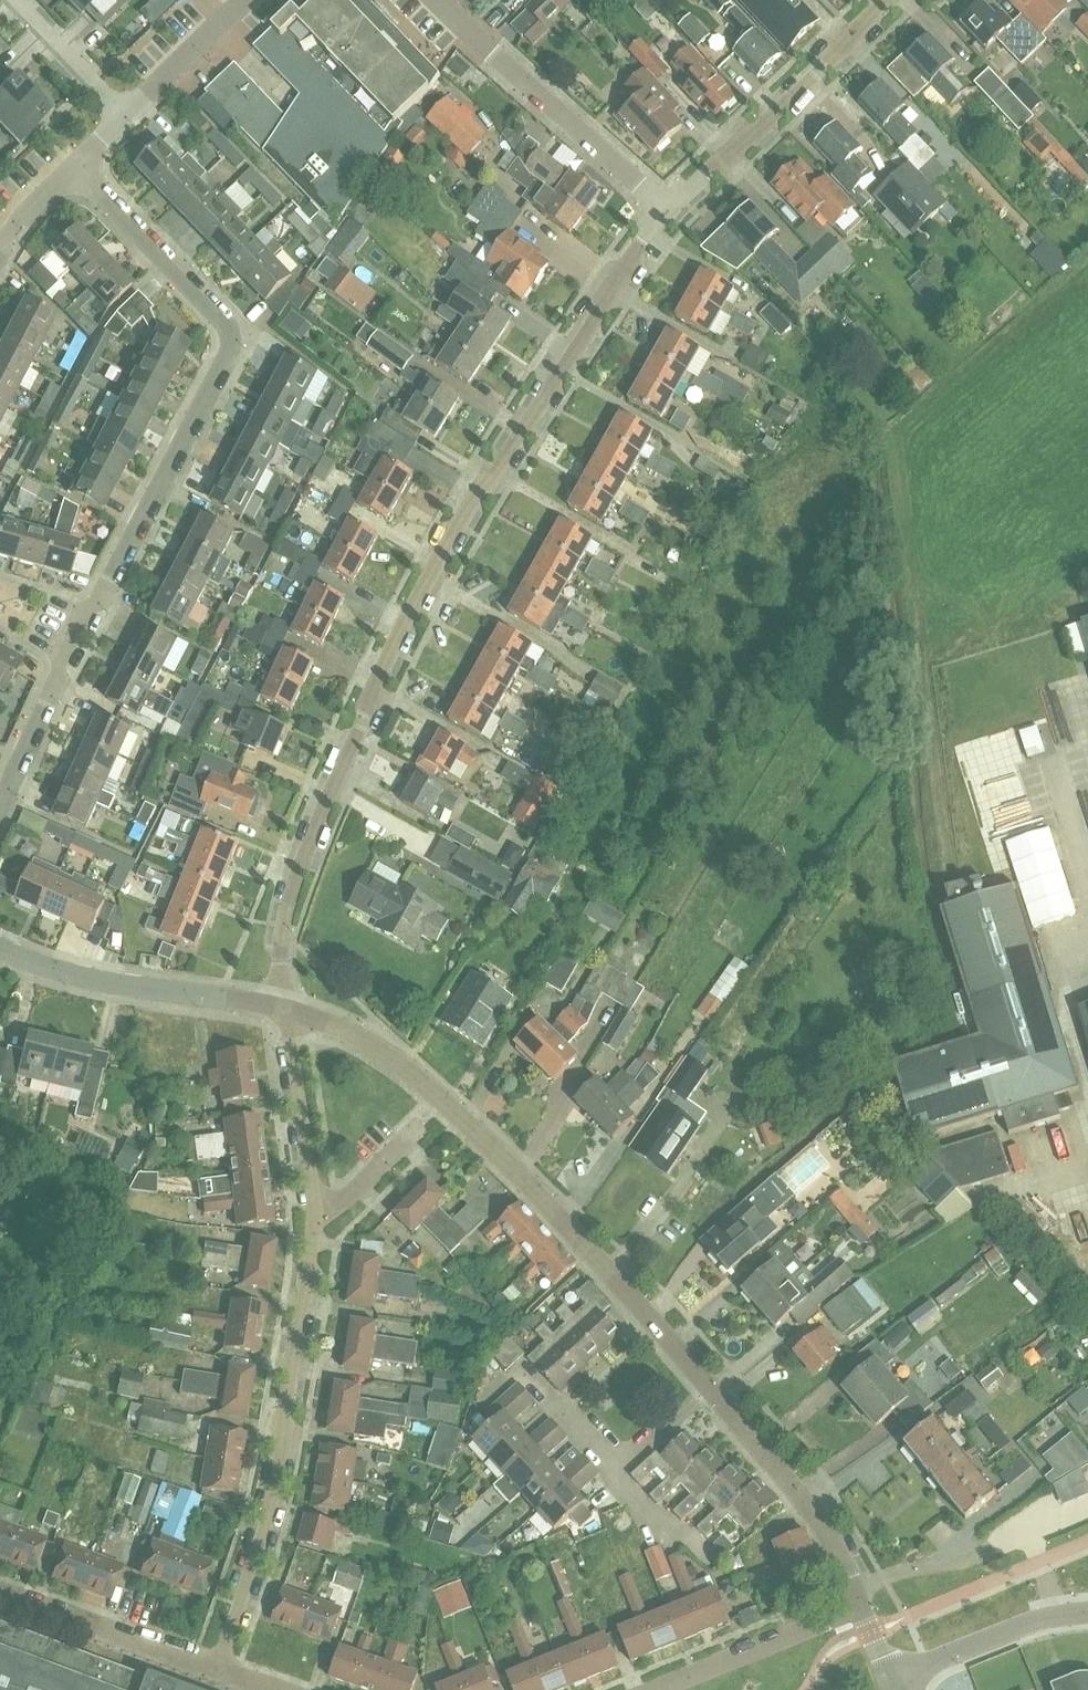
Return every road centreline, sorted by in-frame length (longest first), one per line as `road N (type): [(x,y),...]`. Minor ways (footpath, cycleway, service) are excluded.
road 1 (residential): [(283,1008),(281,948),(309,857),(461,517),(668,209)]
road 2 (residential): [(0,800),(76,634),(223,365),(229,337),(73,177)]
road 3 (residential): [(712,1392),(537,1195),(433,1093),(337,1027),(283,1008)]
road 4 (residential): [(216,1673),(281,1449),(315,1204)]
road 5 (residential): [(668,209),(443,0)]
road 6 (residential): [(668,209),(887,0)]
road 7 (residential): [(283,1008),(122,985),(0,947)]
road 8 (residential): [(855,1595),(794,1489),(712,1392)]
road 9 (unclassified): [(855,1595),(1087,1505)]
road 10 (unclassified): [(216,1673),(0,1598)]
road 11 (unclassified): [(860,1608),(659,1689)]
road 12 (residential): [(1087,1613),(1002,1632),(890,1679)]
road 13 (residential): [(315,1204),(283,1008)]
road 14 (residential): [(126,122),(248,0)]
road 15 (residential): [(126,122),(11,0)]
road 16 (residential): [(704,1559),(614,1468)]
road 17 (residential): [(315,1204),(343,1202),(414,1135)]
road 18 (residential): [(614,1468),(712,1392)]

